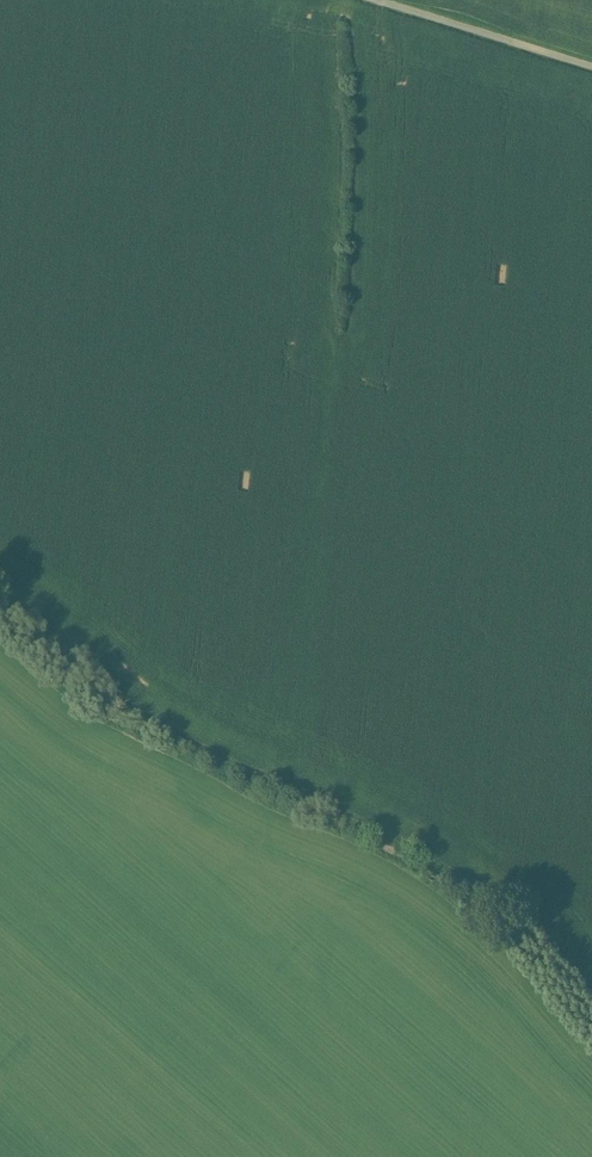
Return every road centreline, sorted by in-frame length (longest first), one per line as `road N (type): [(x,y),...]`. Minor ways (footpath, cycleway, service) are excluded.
road 1 (unclassified): [(591,67),(372,0)]

